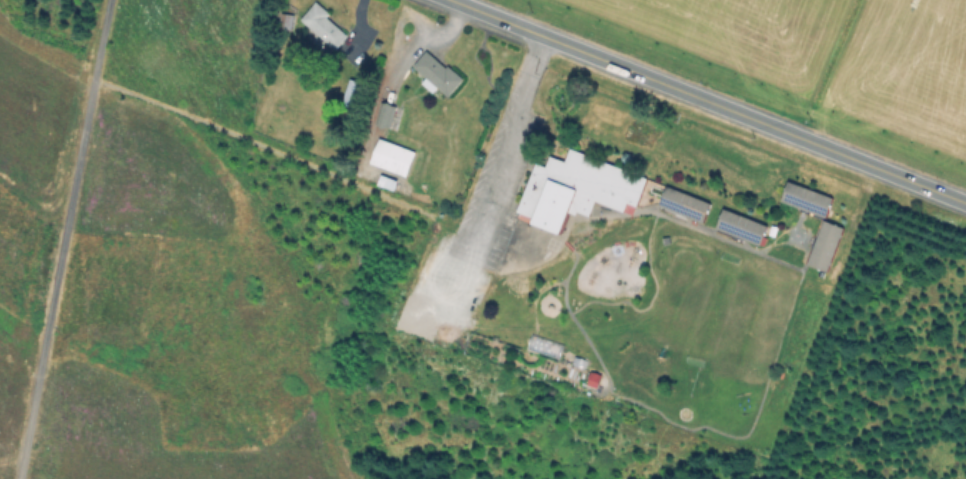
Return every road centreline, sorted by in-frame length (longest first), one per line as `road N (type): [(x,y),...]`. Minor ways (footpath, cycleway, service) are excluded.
road 1 (secondary): [(454,0),(965,203)]
road 2 (residential): [(111,0),(22,478)]

